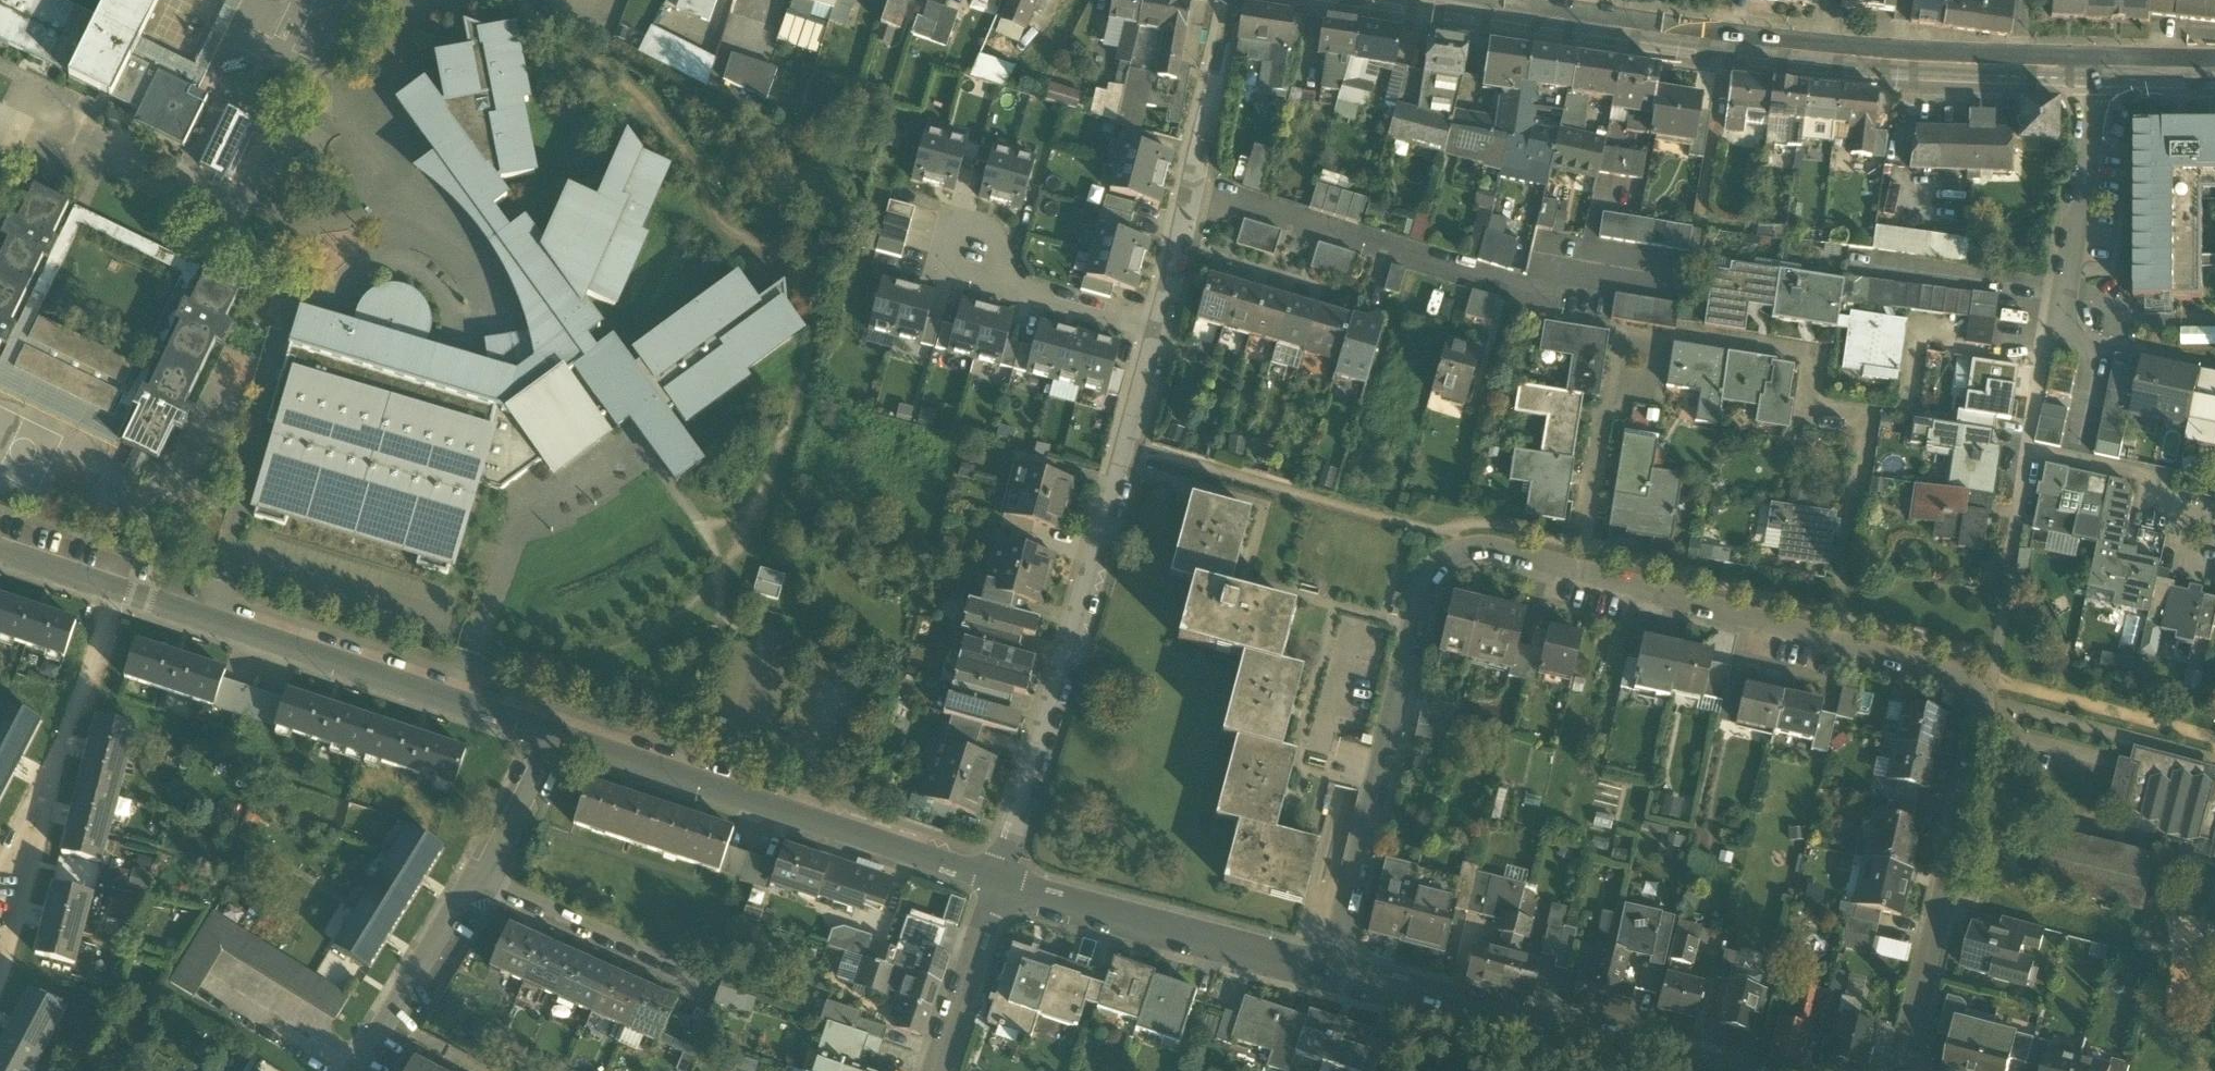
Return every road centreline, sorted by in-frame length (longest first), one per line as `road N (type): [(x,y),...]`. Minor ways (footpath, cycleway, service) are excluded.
road 1 (residential): [(1330,974),(1434,579),(1458,558),(1496,553),(1953,671),(1982,699),(1903,1070)]
road 2 (secondary): [(1391,0),(1635,40),(1910,66),(2092,70)]
road 3 (residential): [(556,734),(0,550)]
road 4 (residential): [(1000,878),(1124,474),(1160,323)]
road 5 (residential): [(1196,189),(1554,299),(1561,265),(1676,282)]
road 6 (residential): [(1000,878),(556,734)]
road 7 (residential): [(1713,1070),(1330,974)]
road 8 (residential): [(2027,454),(2046,344),(2070,271),(2092,70)]
road 9 (residential): [(1330,974),(1000,878)]
road 10 (residential): [(479,879),(697,975)]
road 11 (residential): [(1160,323),(939,263)]
road 12 (residential): [(357,1070),(479,879)]
road 13 (residential): [(2027,454),(2162,481),(2153,522),(2198,532)]
road 14 (residential): [(939,1070),(1000,878)]
road 15 (residential): [(1196,189),(1240,0)]
road 16 (residential): [(479,879),(556,734)]
road 17 (residential): [(1160,323),(1196,189)]
road 18 (secondary): [(2092,70),(2214,73)]

